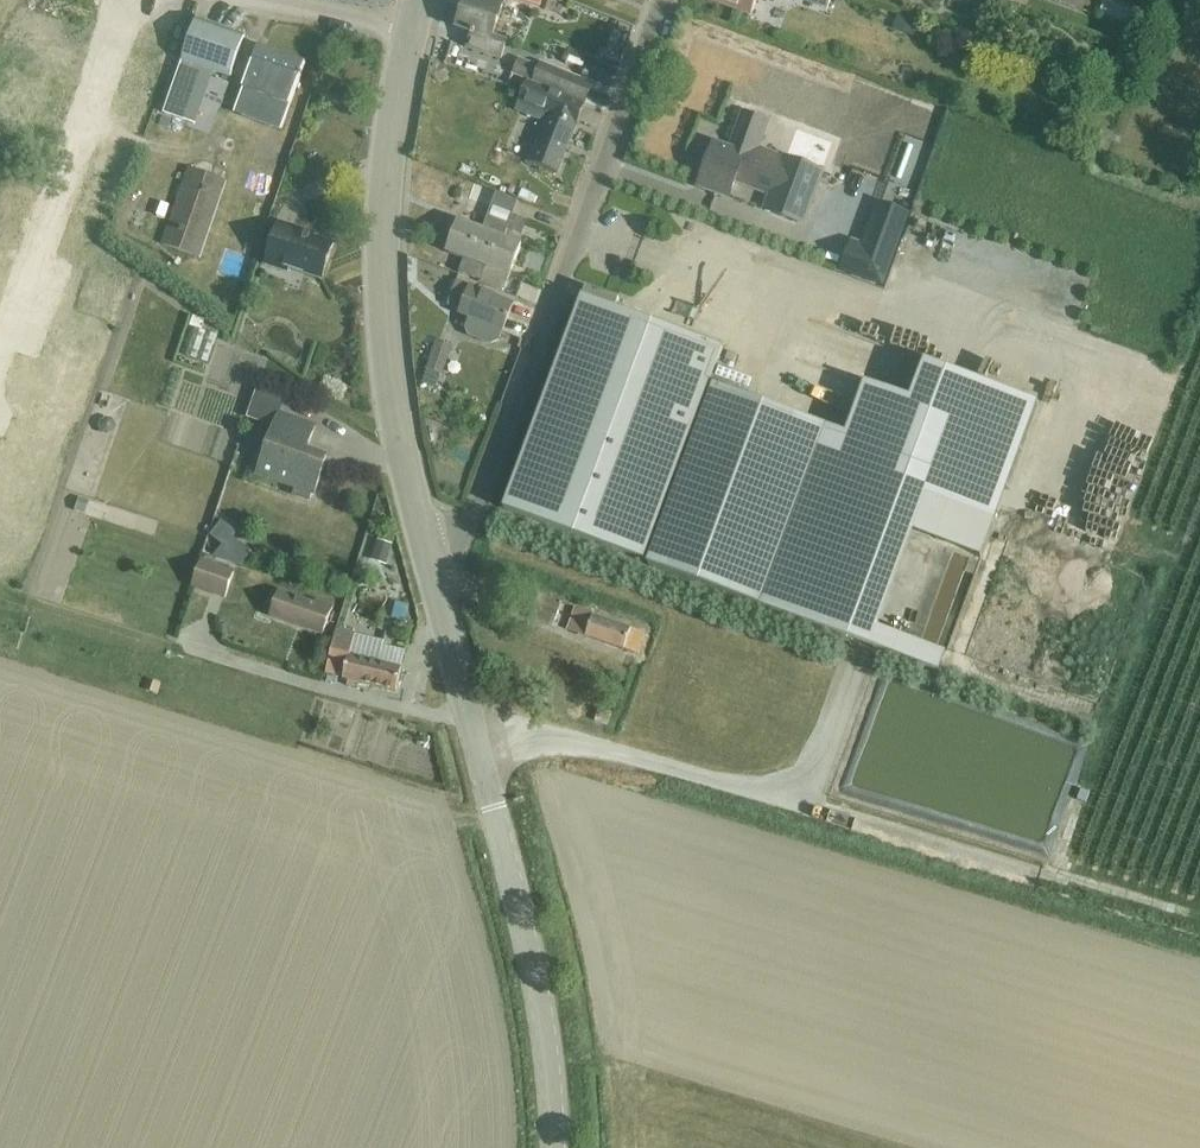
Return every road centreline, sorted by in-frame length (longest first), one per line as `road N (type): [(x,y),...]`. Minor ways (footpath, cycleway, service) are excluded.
road 1 (residential): [(429,551),(447,544),(476,511),(663,0)]
road 2 (tertiary): [(429,551),(394,418),(376,291),(383,138),(411,28)]
road 3 (tertiary): [(561,1147),(541,997),(474,737)]
road 4 (residential): [(0,332),(59,254),(147,0)]
road 5 (residential): [(474,737),(507,731),(806,803)]
road 6 (tertiary): [(474,737),(429,551)]
road 7 (residential): [(806,803),(865,646)]
road 8 (residential): [(254,0),(411,28)]
road 9 (residential): [(806,803),(954,851)]

